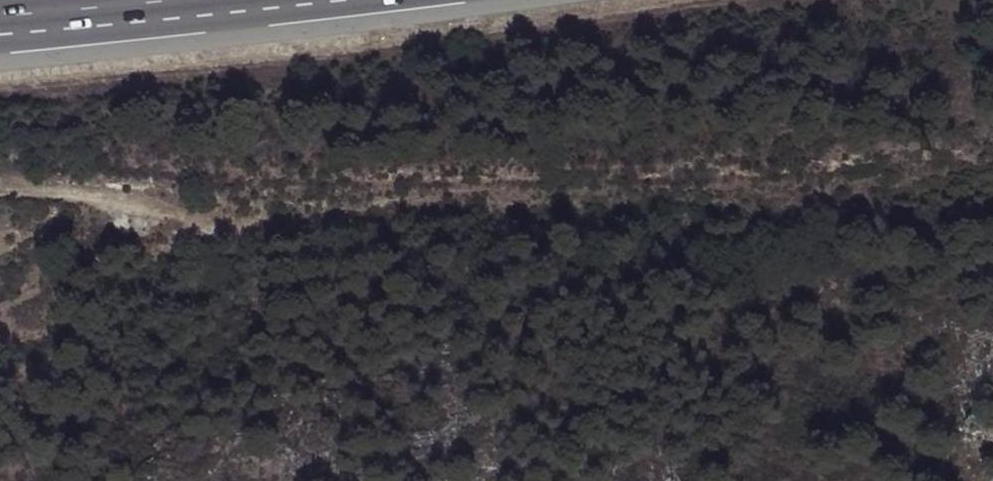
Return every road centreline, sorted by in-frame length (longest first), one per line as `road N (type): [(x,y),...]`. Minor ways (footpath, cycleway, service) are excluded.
road 1 (unclassified): [(270,226),(145,203),(0,192)]
road 2 (motorway): [(0,25),(240,0)]

